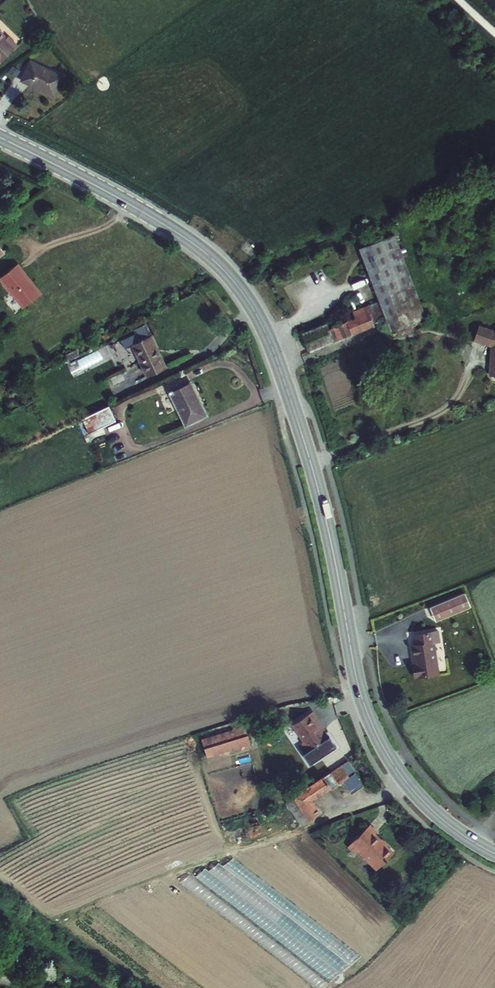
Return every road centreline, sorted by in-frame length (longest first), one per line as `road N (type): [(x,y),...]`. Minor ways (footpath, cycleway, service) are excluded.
road 1 (secondary): [(494,854),(429,807),(376,732),(307,451),(251,304),(198,246),(0,138)]

